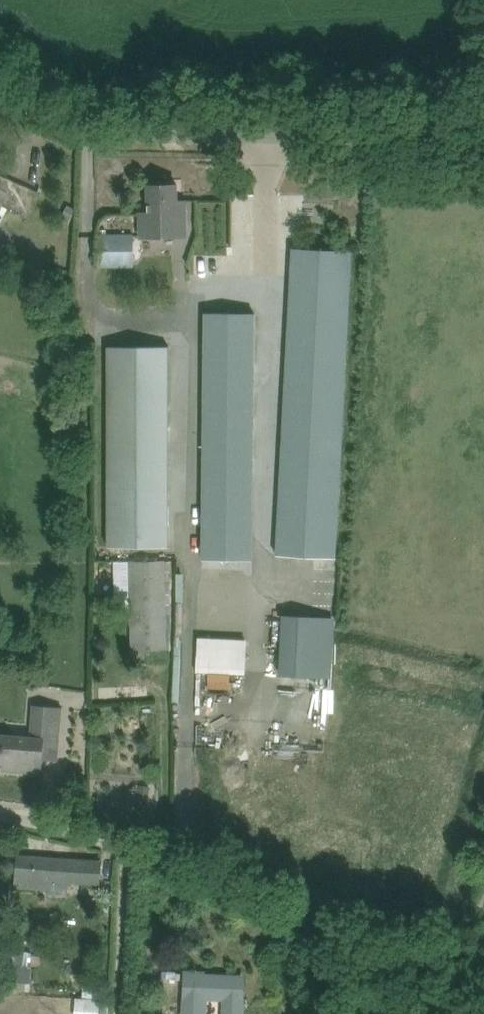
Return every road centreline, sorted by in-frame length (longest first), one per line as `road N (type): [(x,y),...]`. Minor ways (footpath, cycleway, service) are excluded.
road 1 (track): [(134,1013),(140,858),(483,976)]
road 2 (unclassified): [(483,137),(171,135),(72,125),(0,86)]
road 3 (unclassified): [(0,813),(140,858)]

